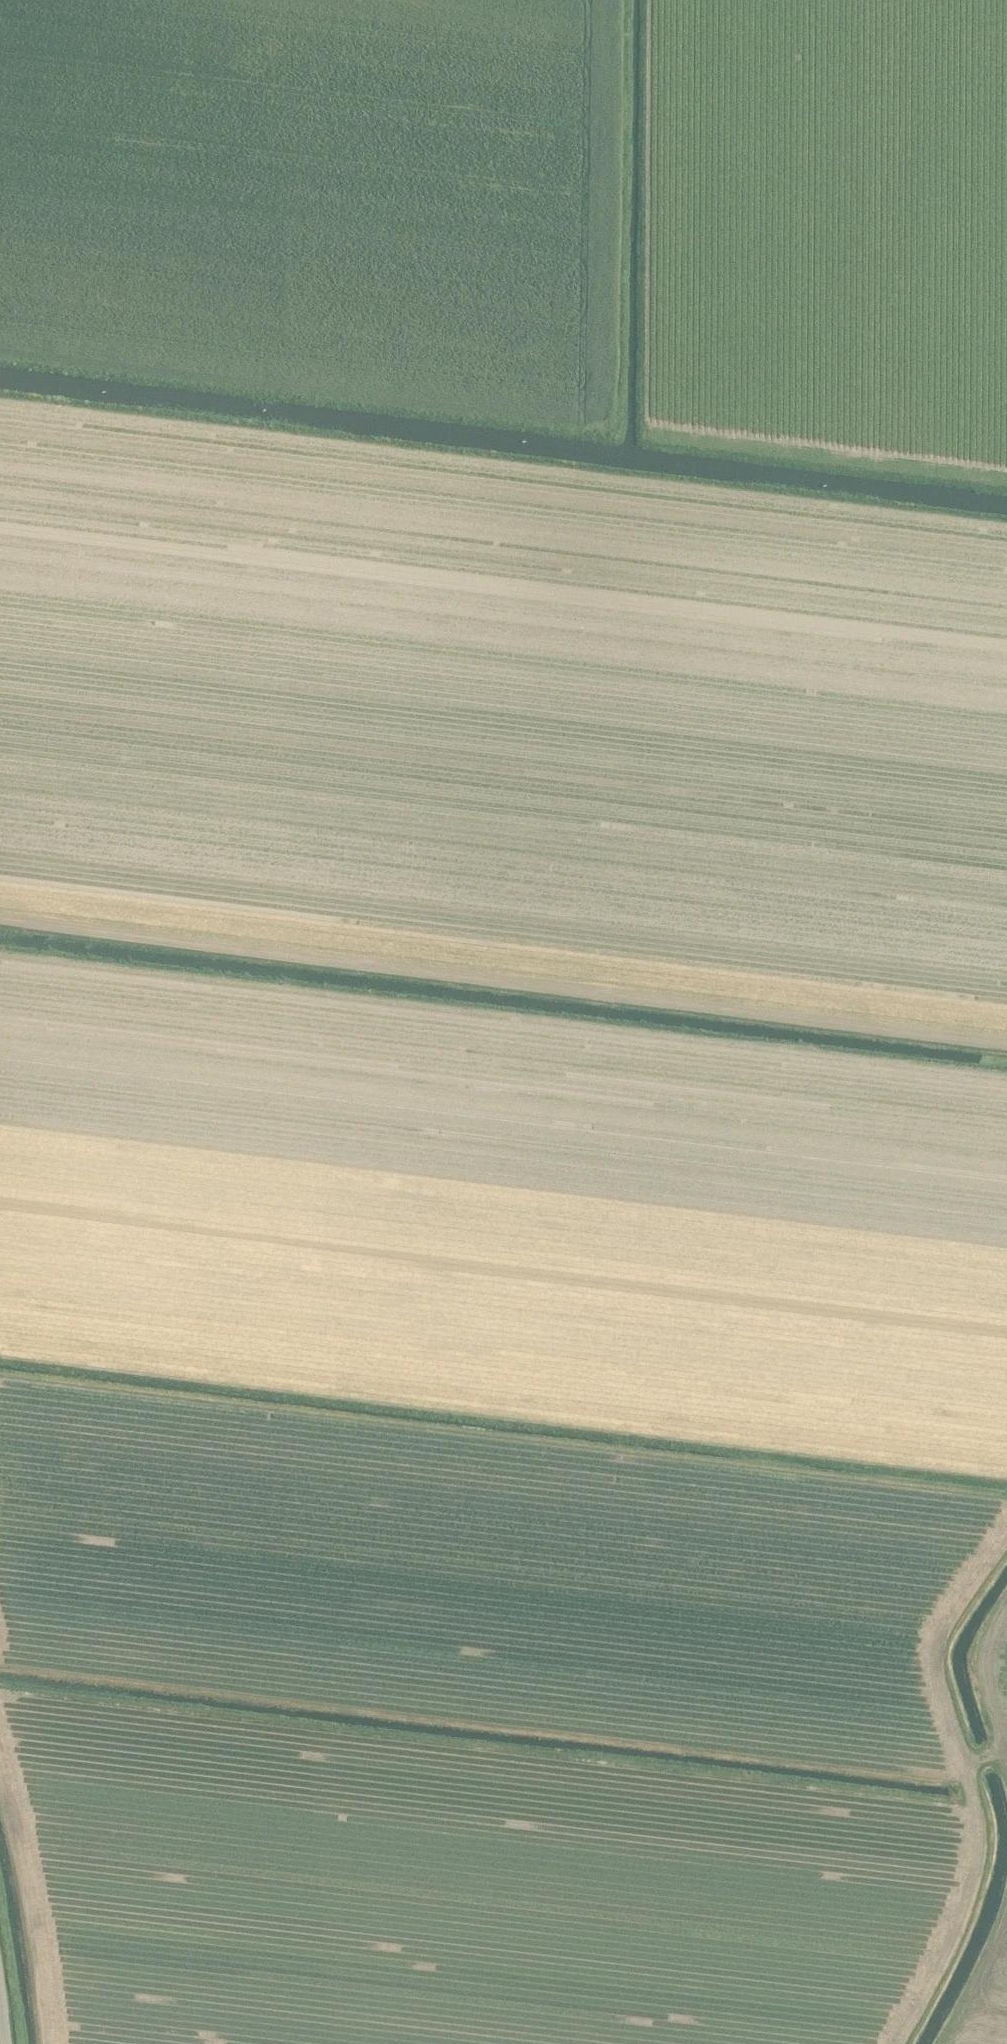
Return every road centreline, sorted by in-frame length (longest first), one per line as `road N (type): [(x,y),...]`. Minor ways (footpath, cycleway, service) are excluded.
road 1 (track): [(1006,1767),(980,1671),(1006,1607)]
road 2 (track): [(942,2043),(1006,1920)]

